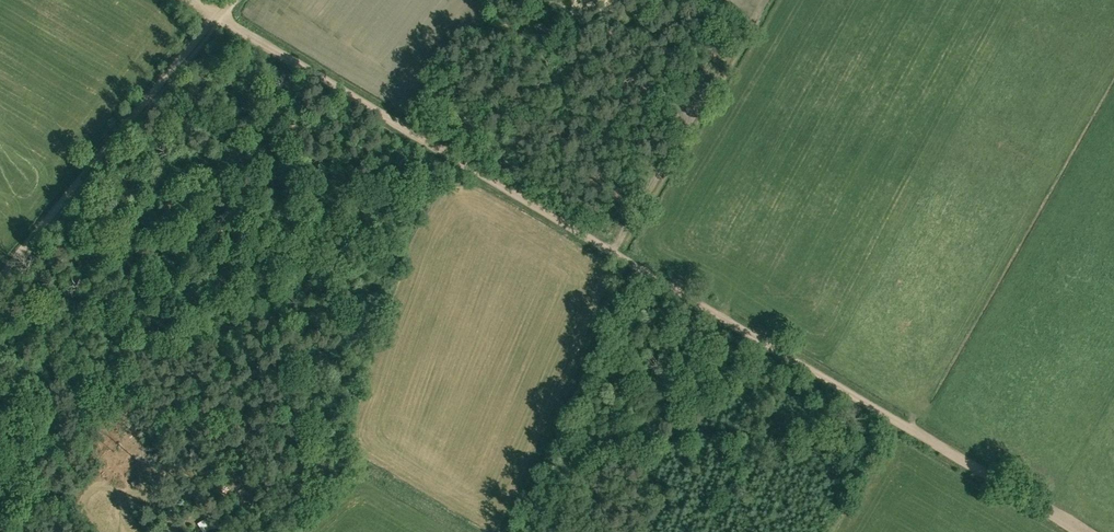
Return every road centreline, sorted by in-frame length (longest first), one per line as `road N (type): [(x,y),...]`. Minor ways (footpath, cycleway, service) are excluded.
road 1 (track): [(1075,531),(214,15)]
road 2 (track): [(0,275),(214,15)]

